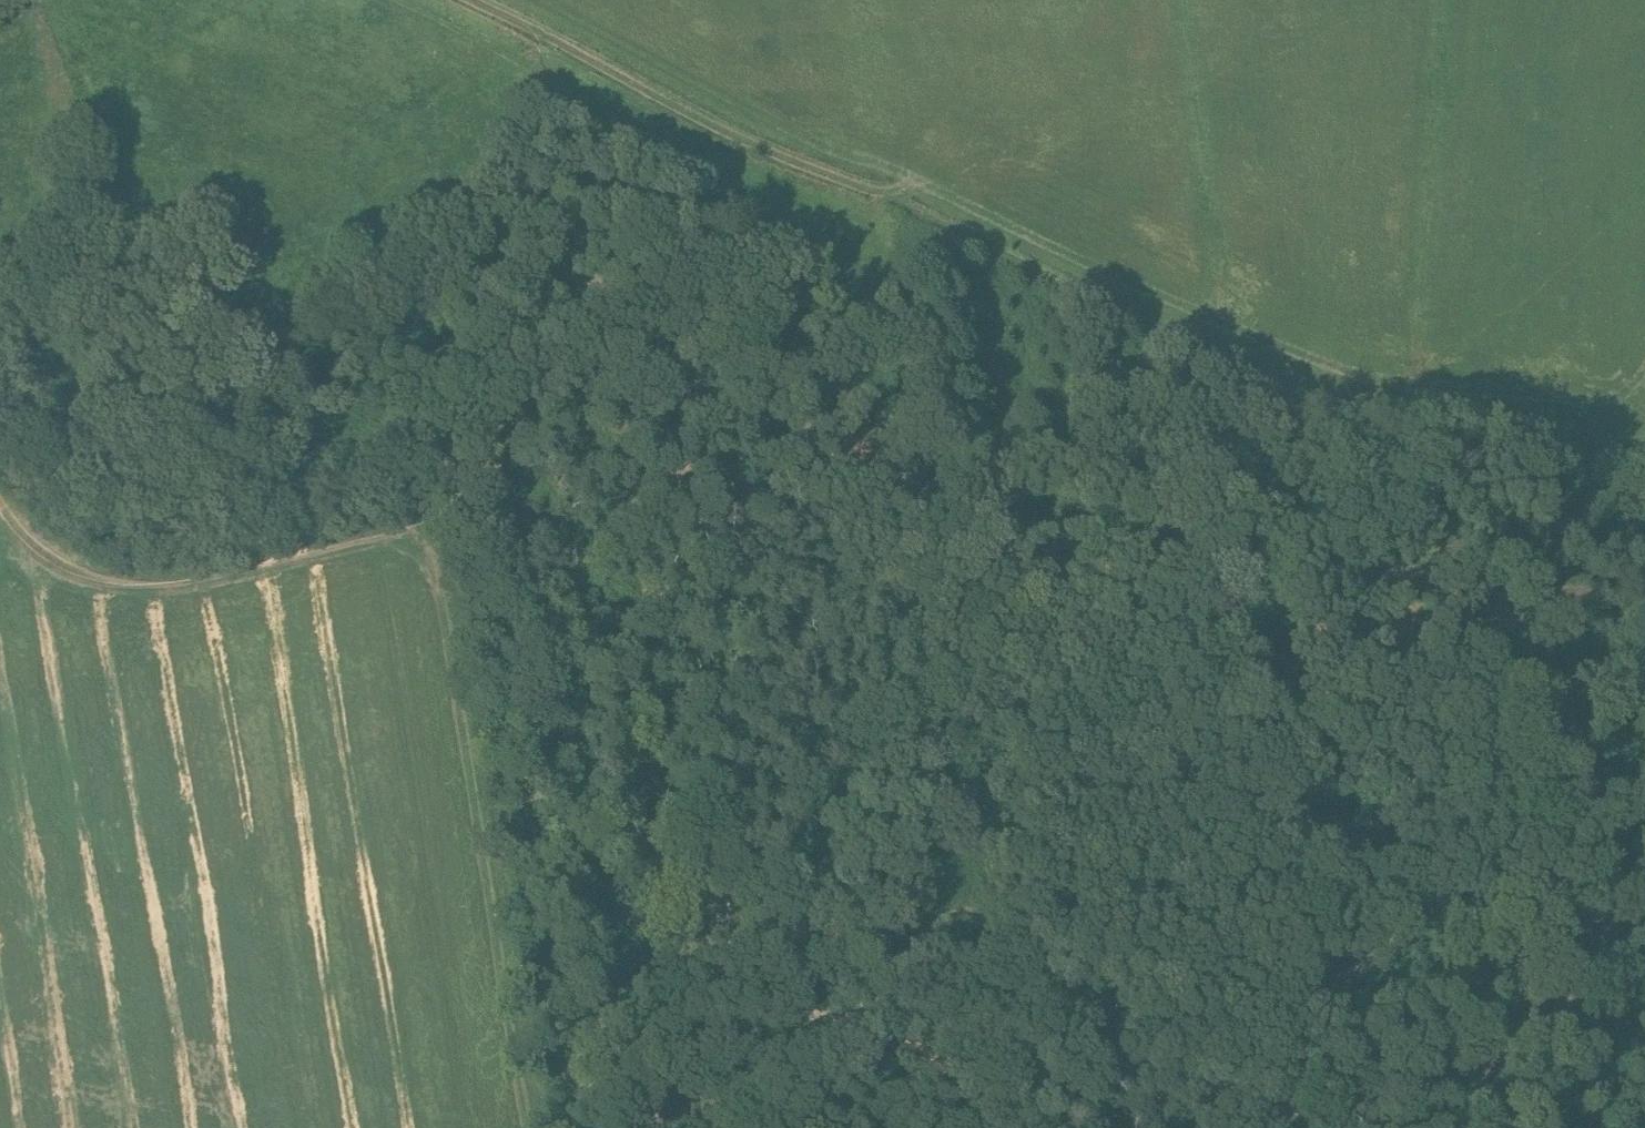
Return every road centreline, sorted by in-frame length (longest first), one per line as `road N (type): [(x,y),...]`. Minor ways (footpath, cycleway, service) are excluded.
road 1 (track): [(1136,972),(1176,987),(1273,994),(1351,970),(1416,918),(1469,840),(1533,776),(1559,736)]
road 2 (track): [(473,0),(763,153),(877,207),(953,229)]

